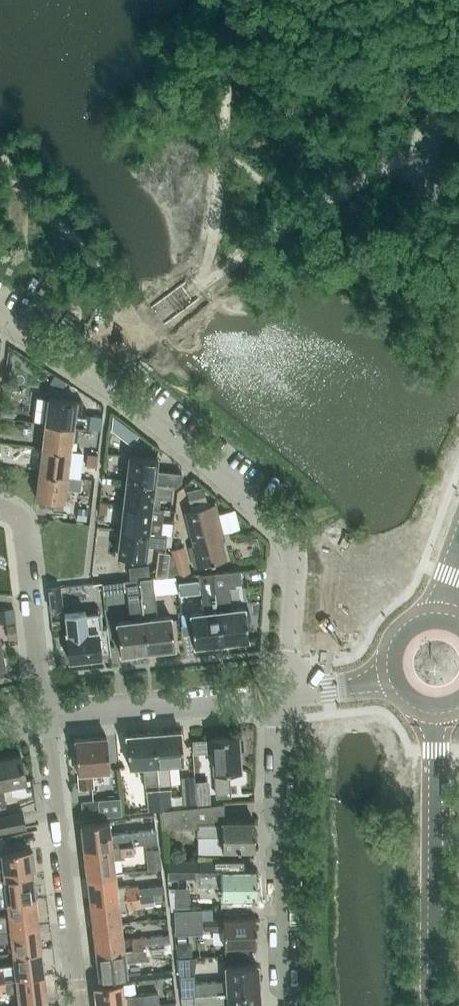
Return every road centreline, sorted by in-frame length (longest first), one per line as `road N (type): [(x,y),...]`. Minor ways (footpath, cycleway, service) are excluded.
road 1 (residential): [(282,694),(296,560),(290,539),(135,406),(0,317)]
road 2 (residential): [(288,1005),(283,836),(275,811),(282,694)]
road 3 (secondary): [(436,1005),(436,710)]
road 4 (residential): [(44,715),(81,1005)]
road 5 (unclassified): [(282,694),(44,715)]
road 6 (residential): [(44,715),(23,532),(0,508)]
road 7 (unclassified): [(458,217),(436,193),(427,159),(458,89)]

